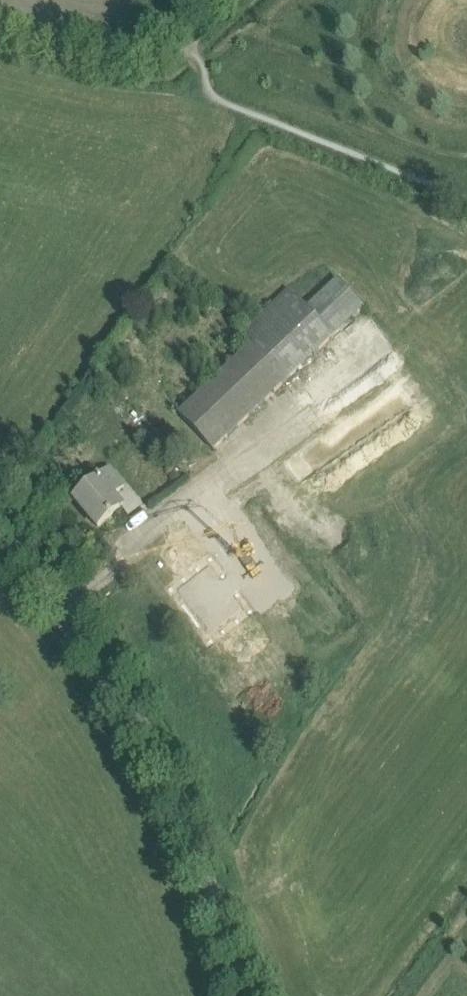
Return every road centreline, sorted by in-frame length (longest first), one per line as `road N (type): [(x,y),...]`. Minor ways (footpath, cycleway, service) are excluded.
road 1 (unclassified): [(238,995),(208,896),(135,722),(74,625),(0,547)]

